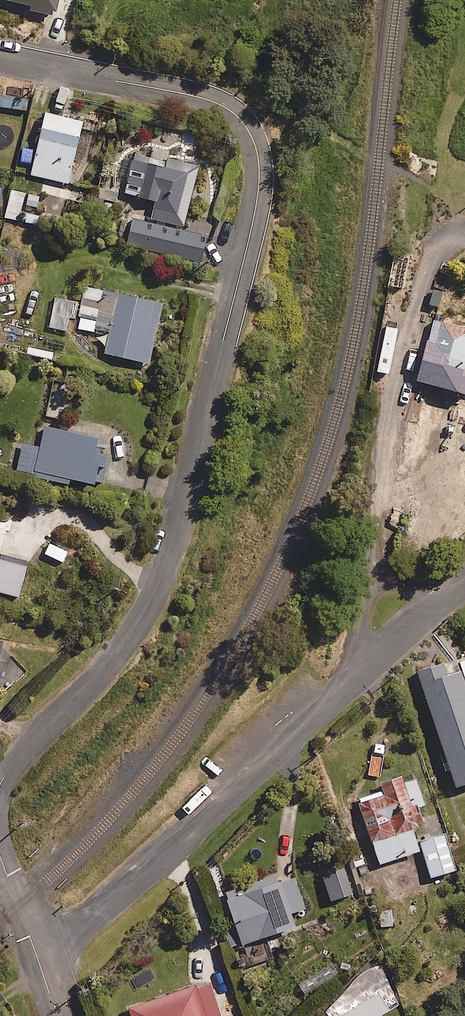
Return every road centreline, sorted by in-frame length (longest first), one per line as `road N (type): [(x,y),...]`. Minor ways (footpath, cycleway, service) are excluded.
road 1 (residential): [(0,56),(217,103),(248,131),(257,166),(184,512),(157,589),(98,676),(0,787)]
road 2 (residential): [(353,683),(397,395),(439,251),(464,233)]
road 3 (residential): [(353,683),(41,969)]
road 4 (residential): [(464,578),(353,683)]

